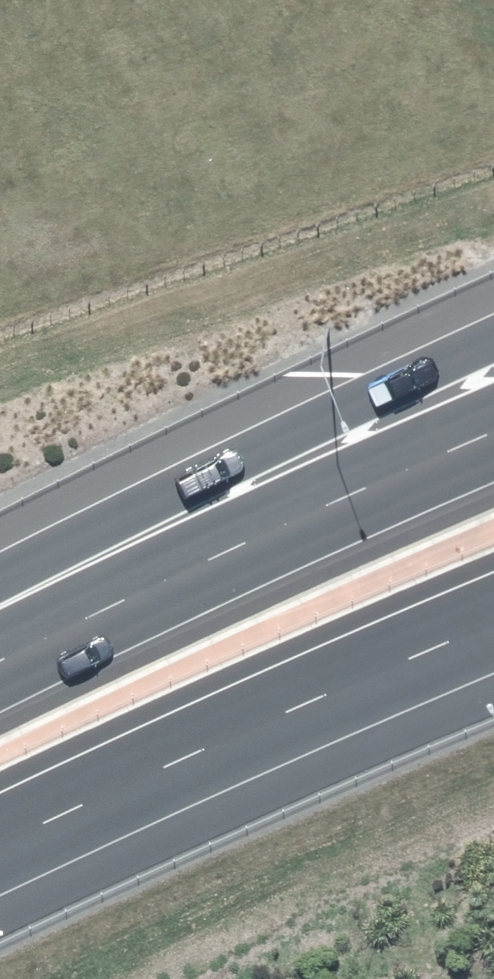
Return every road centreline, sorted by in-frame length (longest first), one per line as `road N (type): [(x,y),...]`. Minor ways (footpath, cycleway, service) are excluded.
road 1 (motorway): [(0,582),(493,337)]
road 2 (motorway): [(0,656),(493,431)]
road 3 (motorway): [(493,620),(0,845)]

